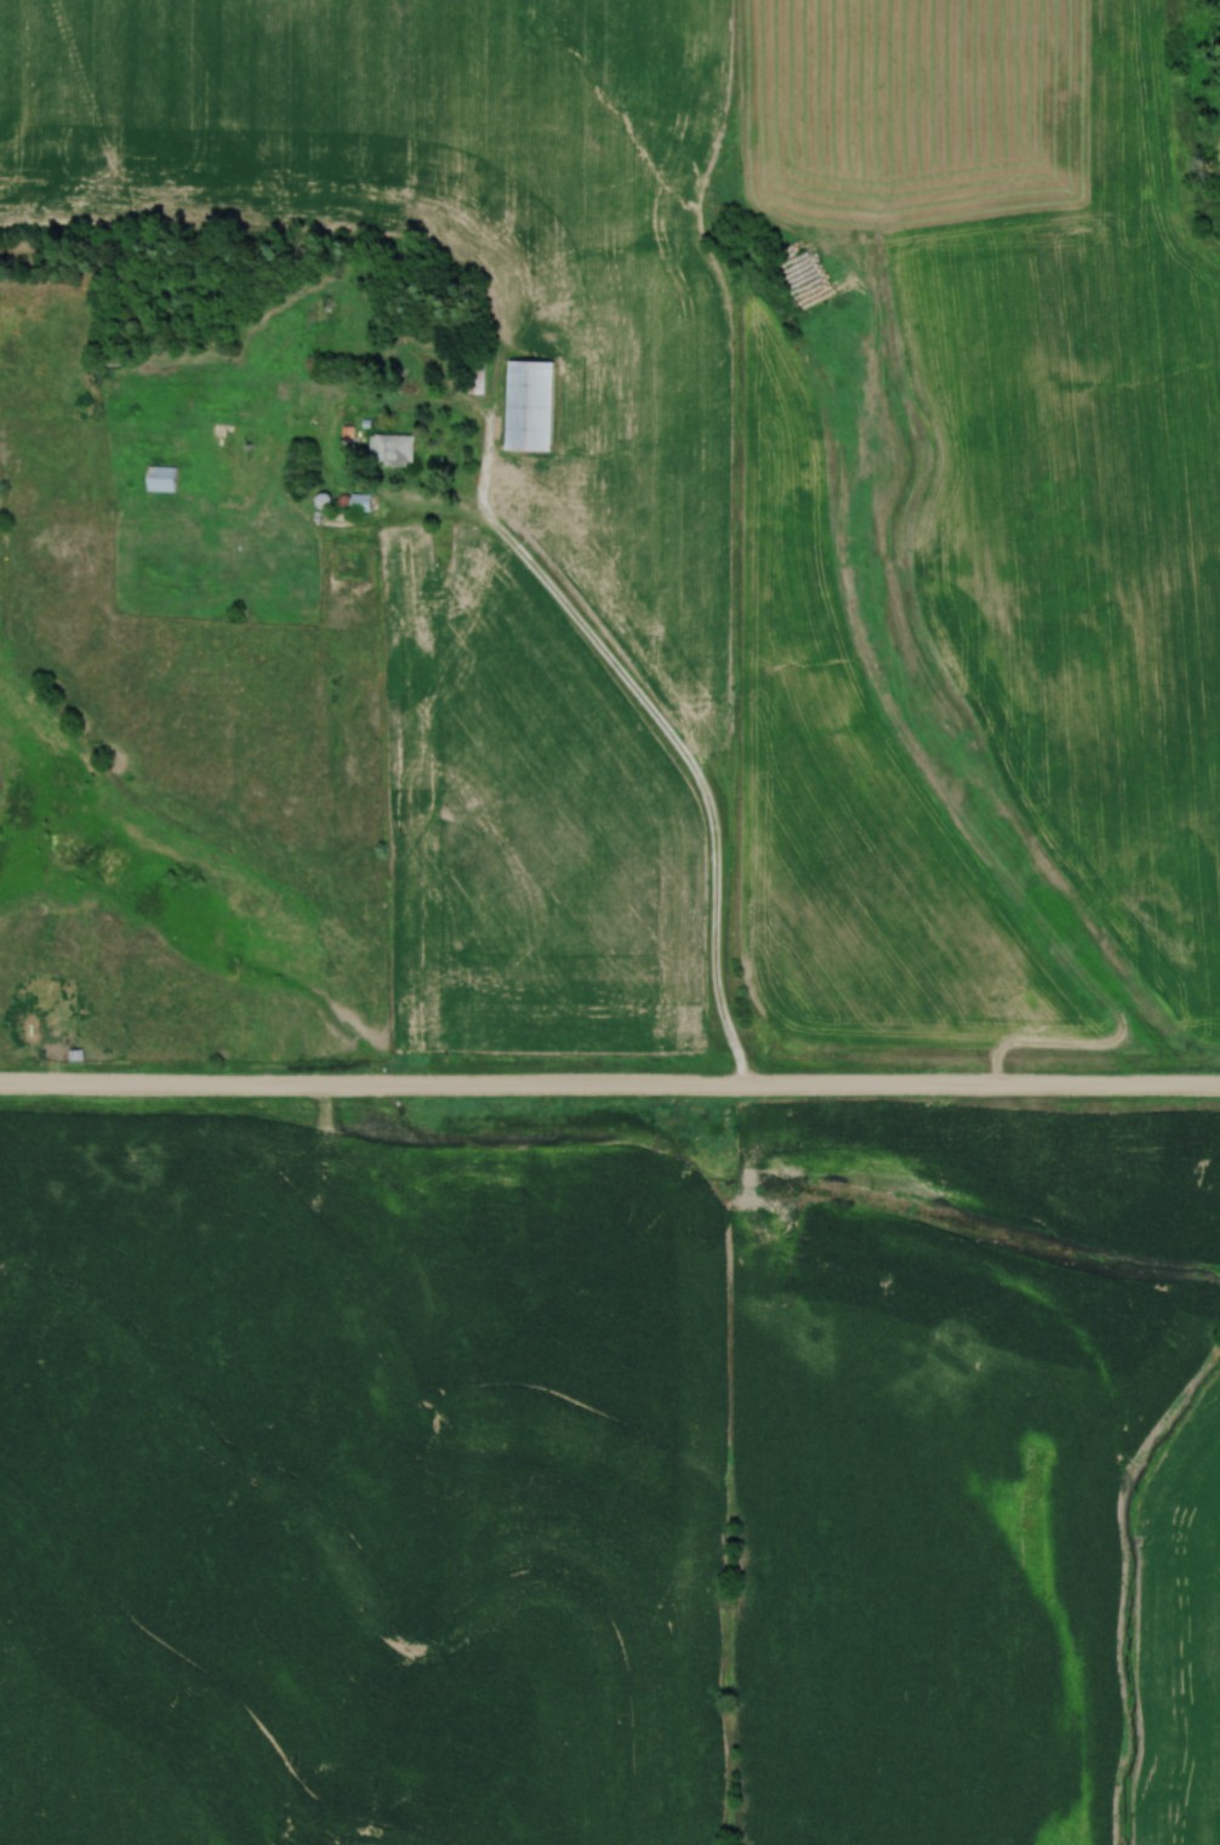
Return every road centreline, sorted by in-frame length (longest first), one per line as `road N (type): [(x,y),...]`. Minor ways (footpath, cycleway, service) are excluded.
road 1 (residential): [(0,1085),(1219,1088)]

